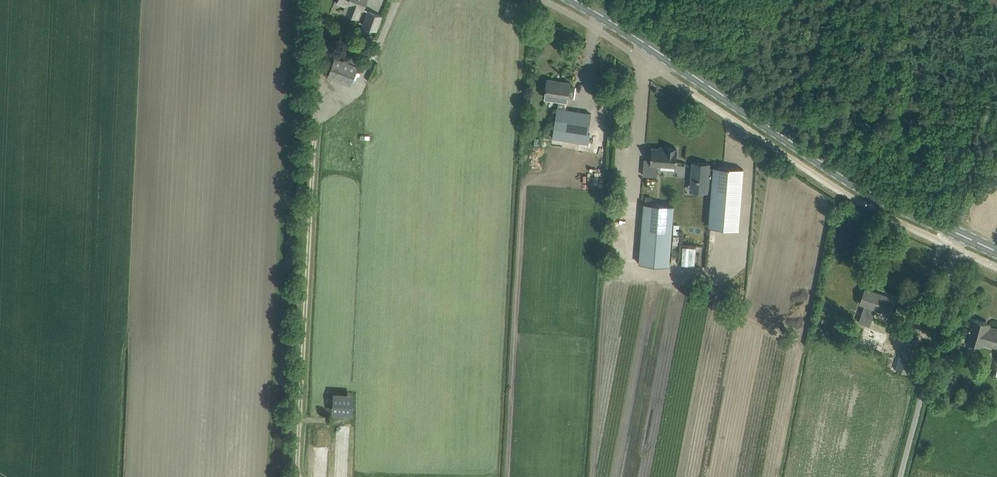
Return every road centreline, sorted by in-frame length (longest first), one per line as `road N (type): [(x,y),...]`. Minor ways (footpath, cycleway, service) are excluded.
road 1 (unclassified): [(957,249),(836,190),(543,0)]
road 2 (primary): [(962,236),(829,167),(573,0)]
road 3 (unclassified): [(900,476),(957,249)]

